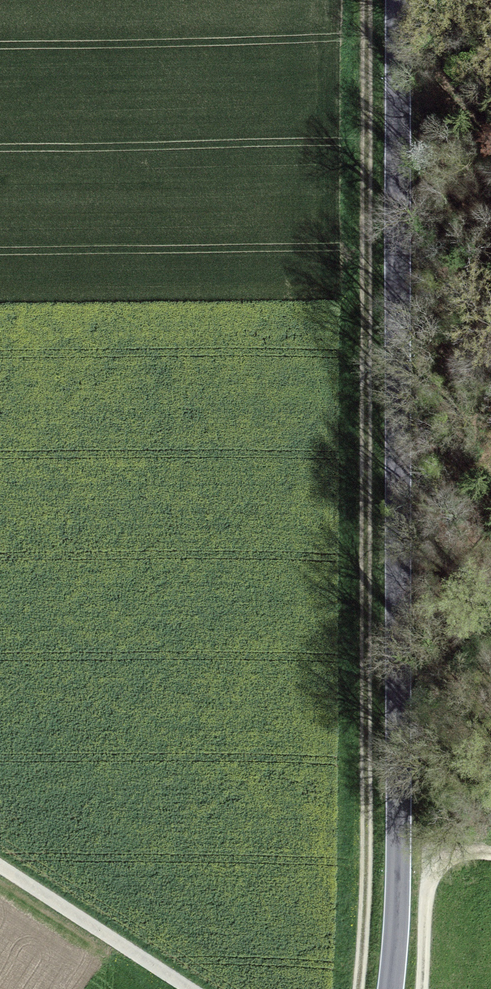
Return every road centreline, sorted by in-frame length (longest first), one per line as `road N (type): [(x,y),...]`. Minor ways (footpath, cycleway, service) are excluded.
road 1 (track): [(360,988),(370,830),(364,0)]
road 2 (tertiary): [(398,0),(398,840),(391,988)]
road 3 (track): [(187,988),(0,868)]
road 4 (track): [(490,856),(467,851),(438,871),(427,898),(420,988)]

